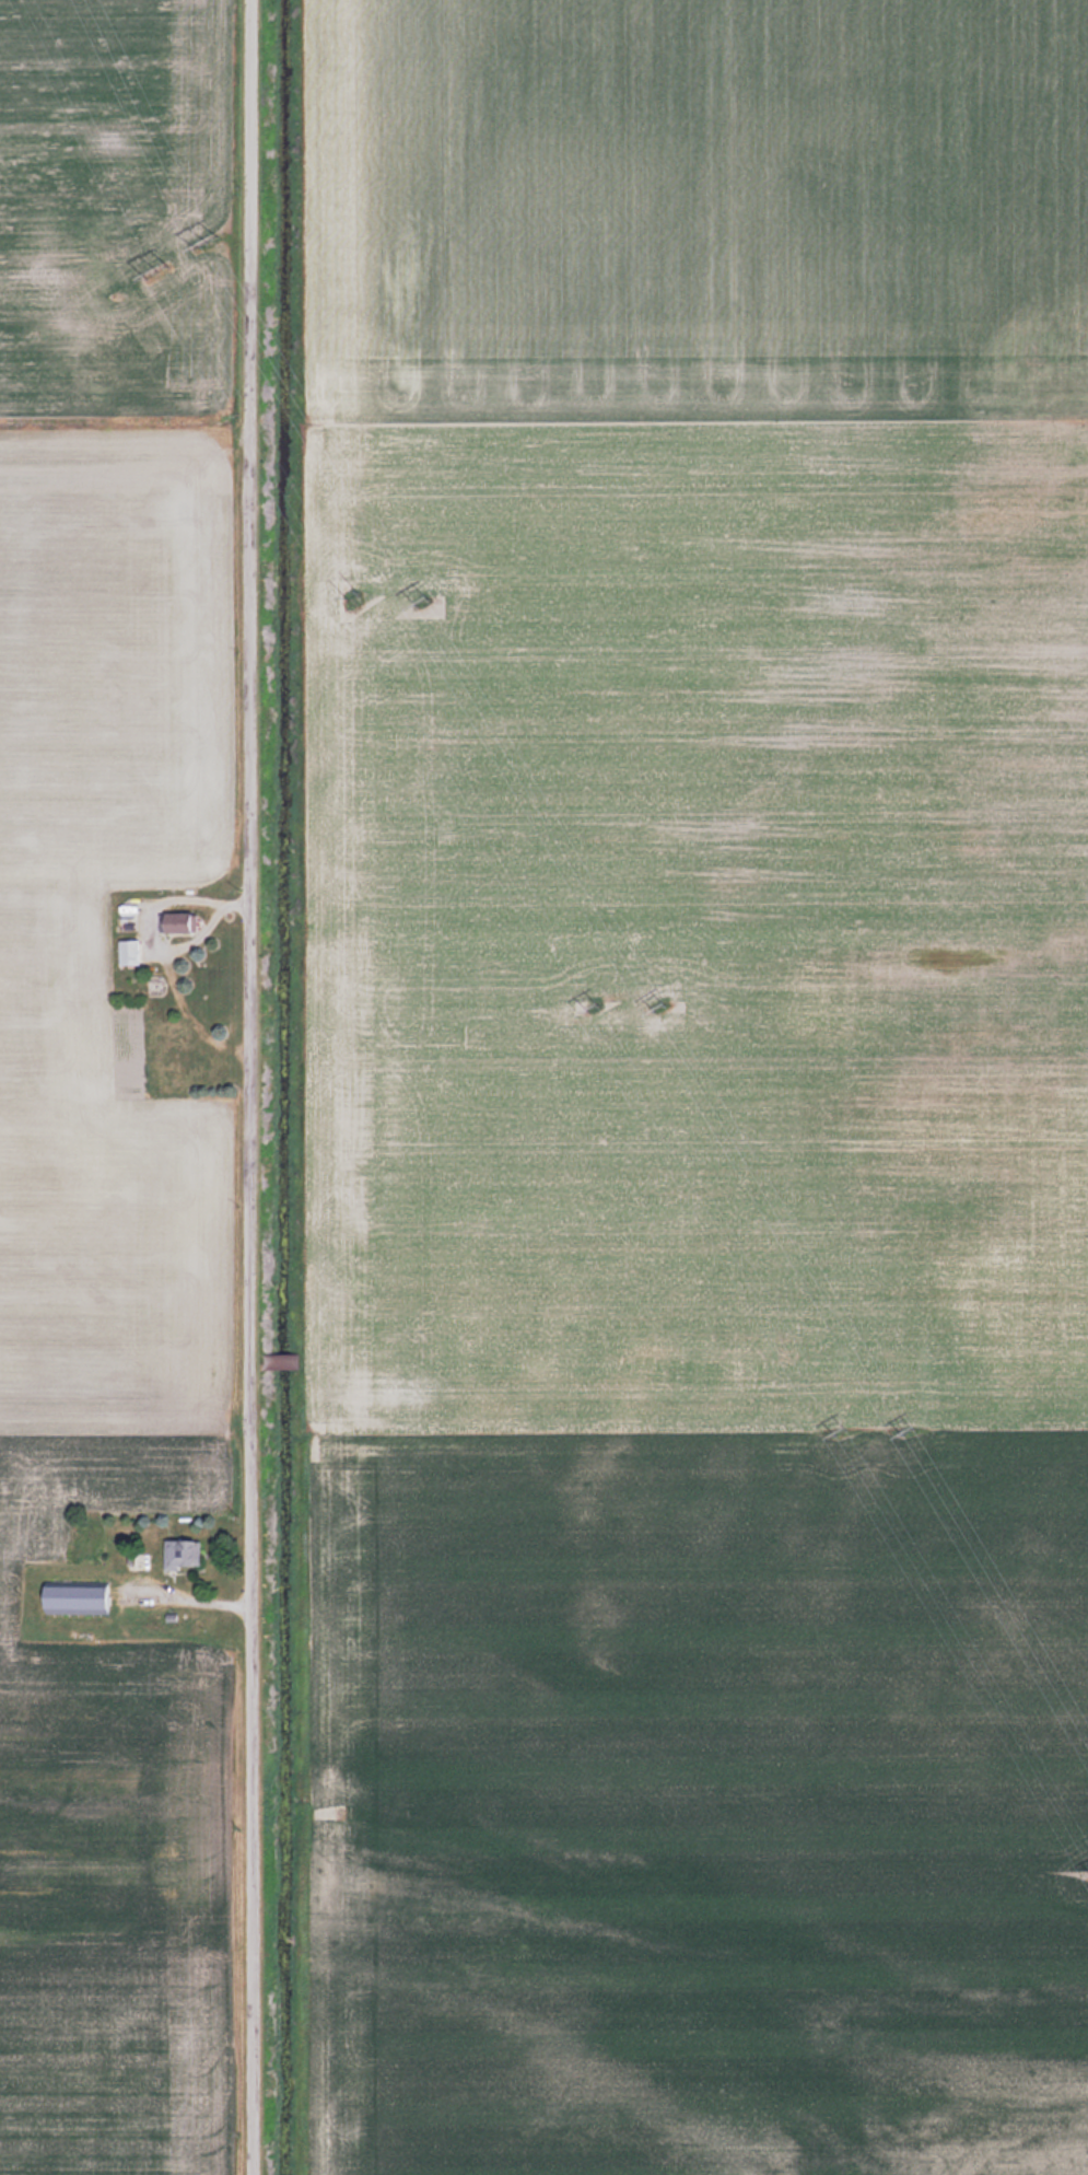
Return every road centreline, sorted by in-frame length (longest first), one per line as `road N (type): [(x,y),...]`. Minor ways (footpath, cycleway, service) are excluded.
road 1 (residential): [(262,2174),(259,0)]

